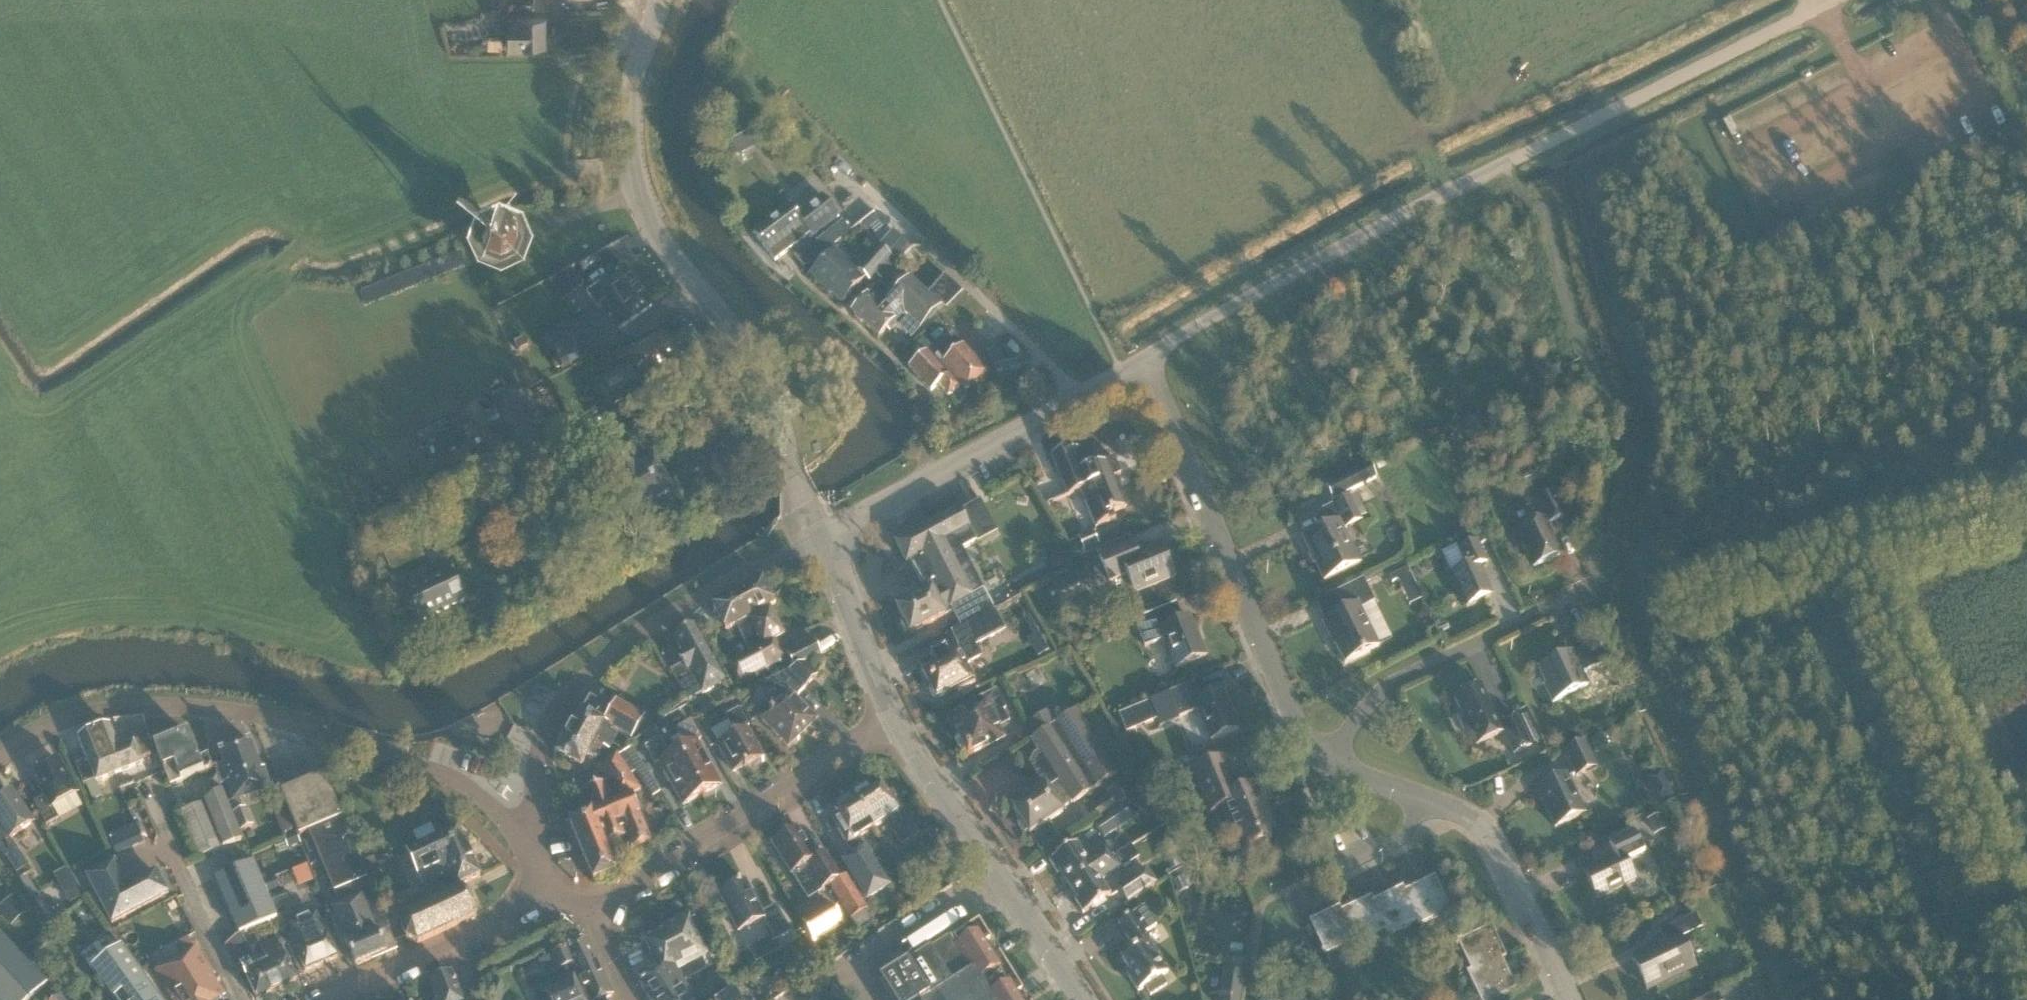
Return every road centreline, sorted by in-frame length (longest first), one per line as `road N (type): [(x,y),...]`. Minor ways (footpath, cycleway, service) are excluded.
road 1 (unclassified): [(1145,360),(1429,200),(1834,0)]
road 2 (secondary): [(821,537),(759,365),(671,254),(635,185),(630,107),(660,0)]
road 3 (residential): [(0,758),(82,716),(211,709),(440,773),(529,840)]
road 4 (residential): [(1332,764),(1299,735),(1145,360)]
road 5 (residential): [(529,840),(536,762),(555,711),(620,649),(755,570)]
road 6 (residential): [(590,912),(896,722)]
road 7 (residential): [(1570,999),(1482,824),(1332,764)]
road 8 (secondary): [(1082,999),(896,722)]
road 9 (residential): [(1332,764),(1380,691),(1588,590)]
road 10 (residential): [(934,475),(914,384),(788,268)]
road 11 (unclassified): [(934,475),(1145,360)]
road 12 (residential): [(328,999),(542,901)]
road 13 (secondary): [(896,722),(821,537)]
road 14 (unclassified): [(821,537),(934,475)]

